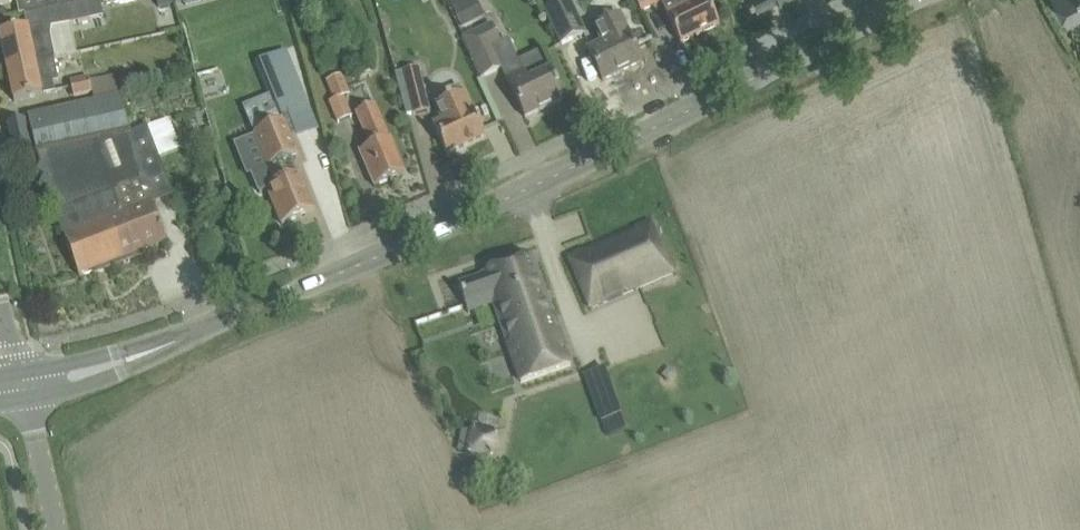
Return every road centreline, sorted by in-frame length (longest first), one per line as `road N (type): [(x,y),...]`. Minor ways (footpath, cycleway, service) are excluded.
road 1 (tertiary): [(156,347),(583,163),(908,0)]
road 2 (tertiary): [(25,398),(128,369),(156,347)]
road 3 (tertiary): [(156,347),(18,372)]
road 4 (unclassified): [(56,529),(25,398)]

